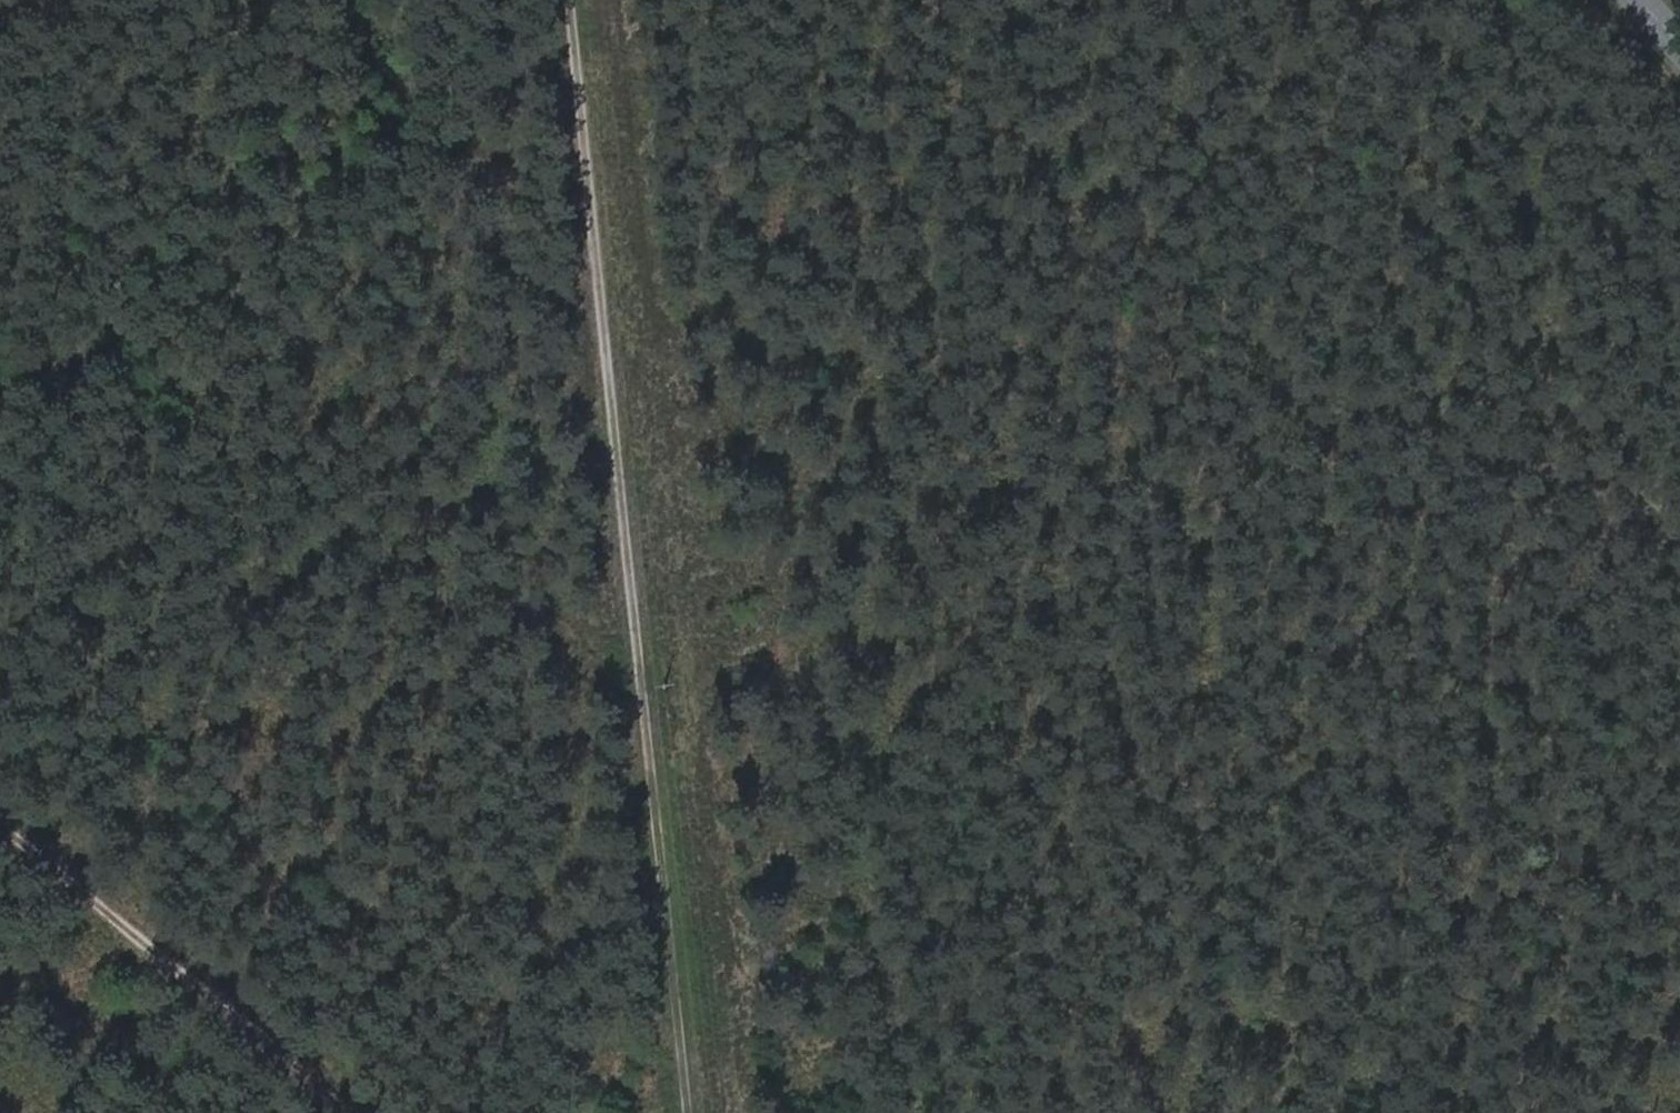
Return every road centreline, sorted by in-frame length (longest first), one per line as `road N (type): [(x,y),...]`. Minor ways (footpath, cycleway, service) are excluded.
road 1 (track): [(701,1112),(586,0)]
road 2 (track): [(356,1112),(0,815)]

